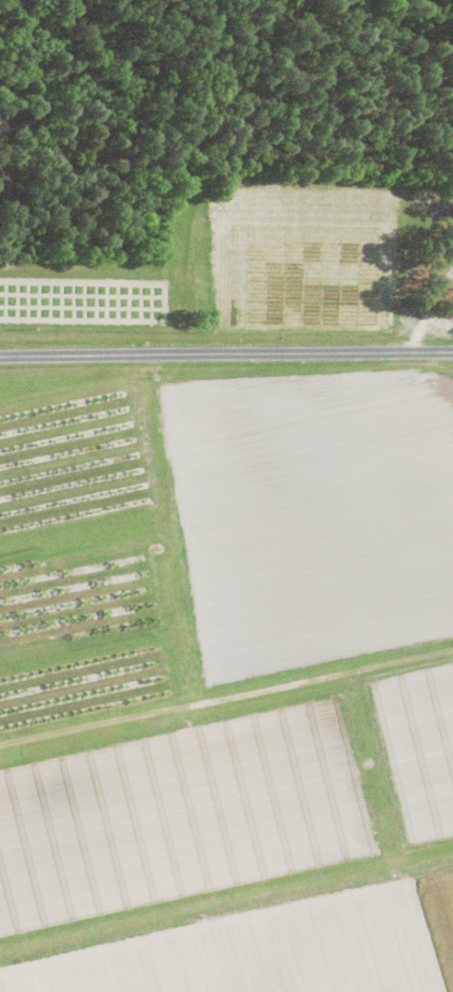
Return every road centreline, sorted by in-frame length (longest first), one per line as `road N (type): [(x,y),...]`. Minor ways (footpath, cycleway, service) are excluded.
road 1 (residential): [(452,353),(0,358)]

